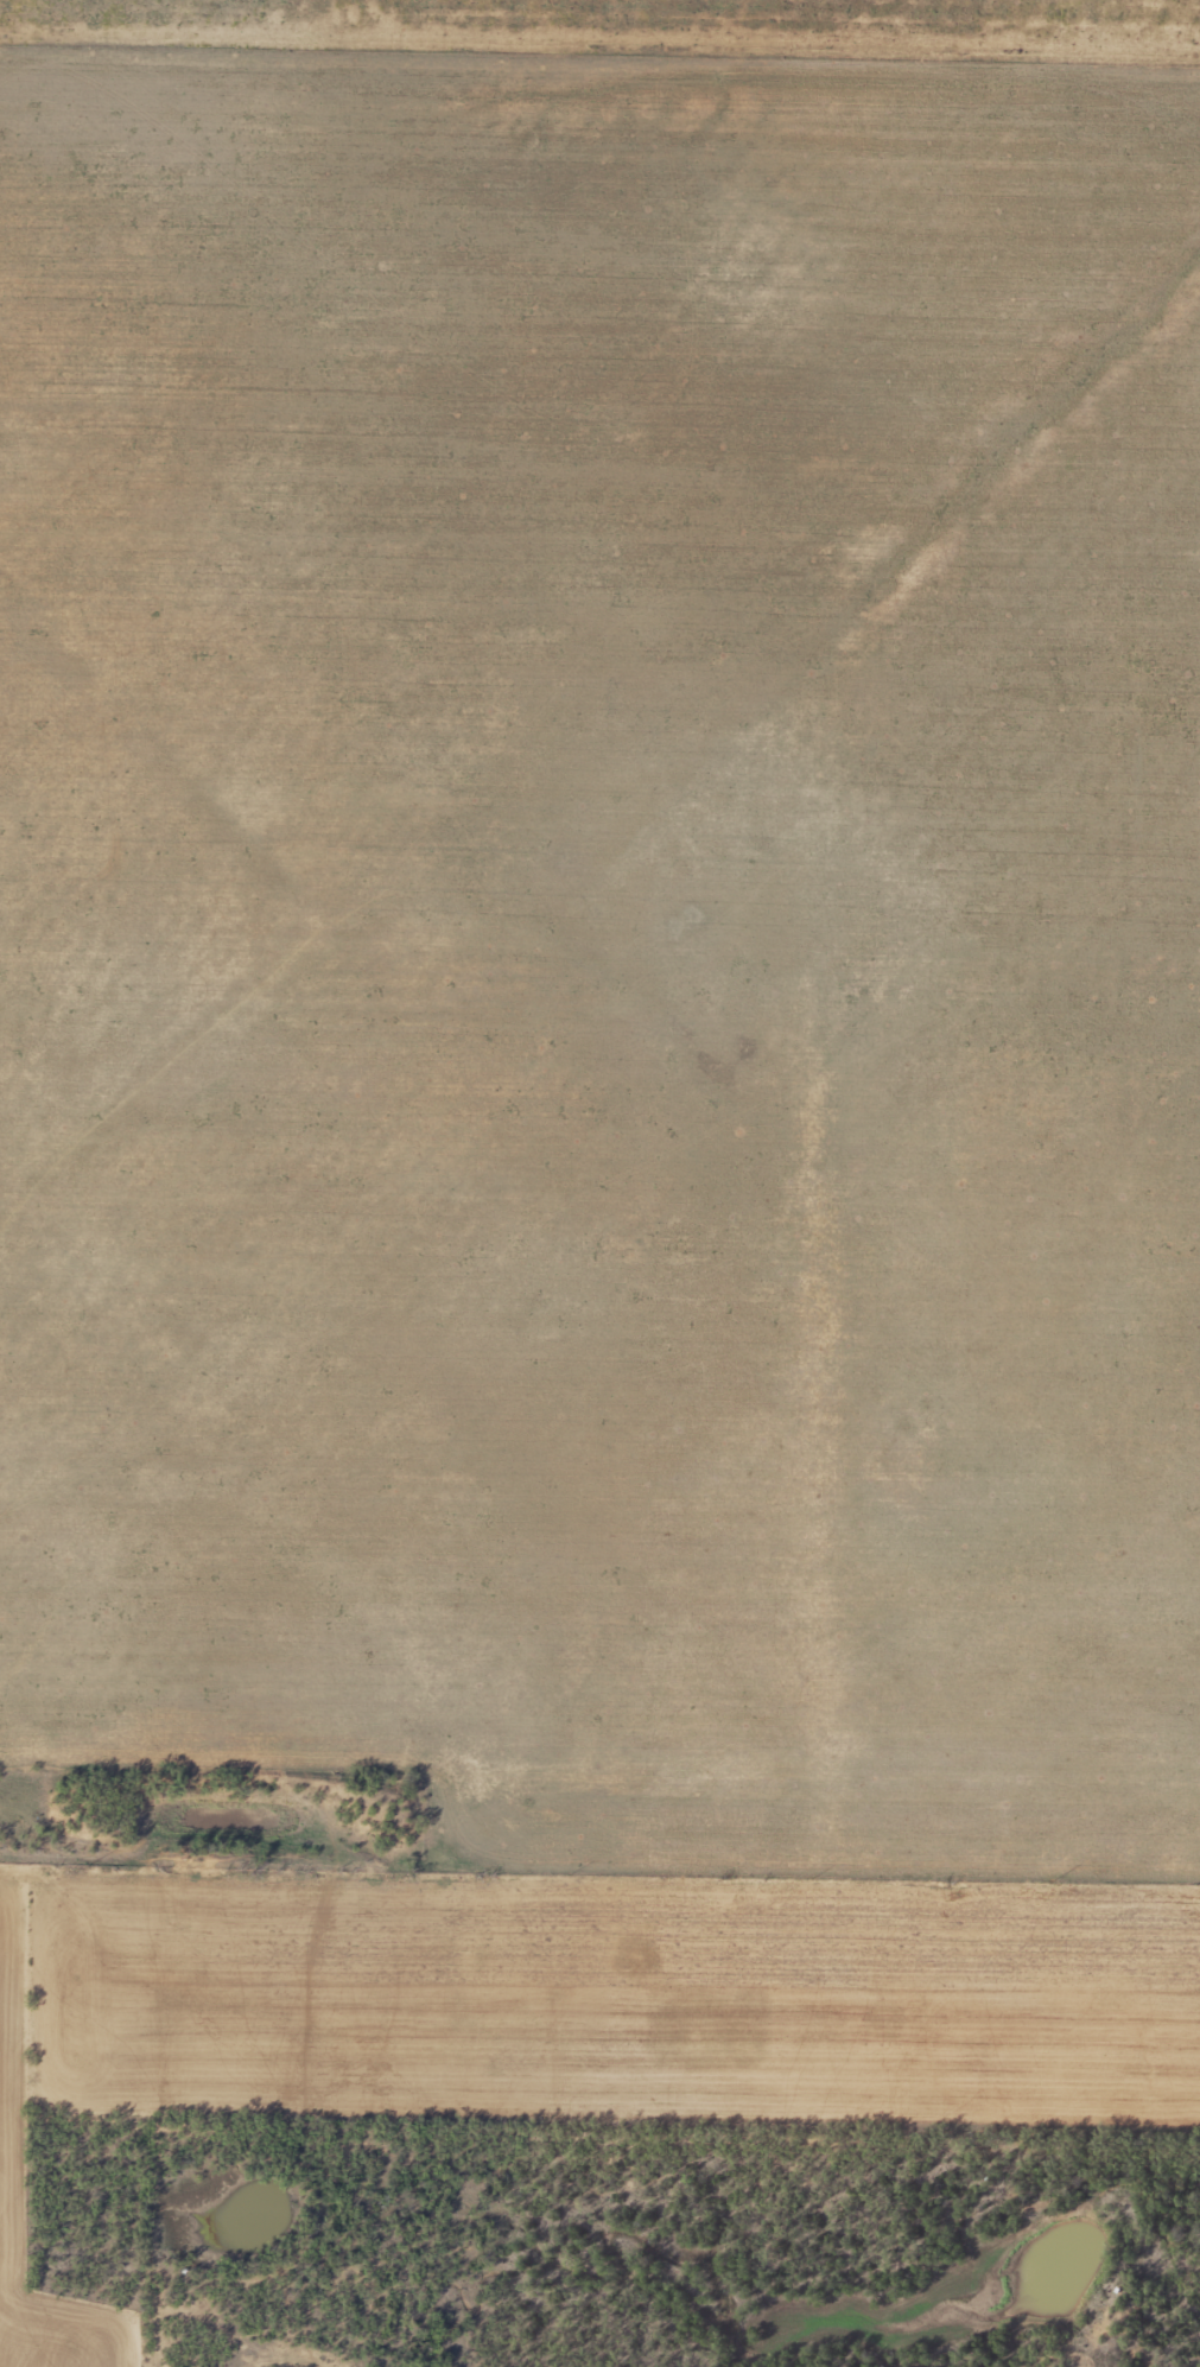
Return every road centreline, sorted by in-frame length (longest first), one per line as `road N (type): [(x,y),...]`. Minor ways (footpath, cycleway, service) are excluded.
road 1 (residential): [(214,2340),(74,2321),(37,2278),(13,1955),(0,1945)]

